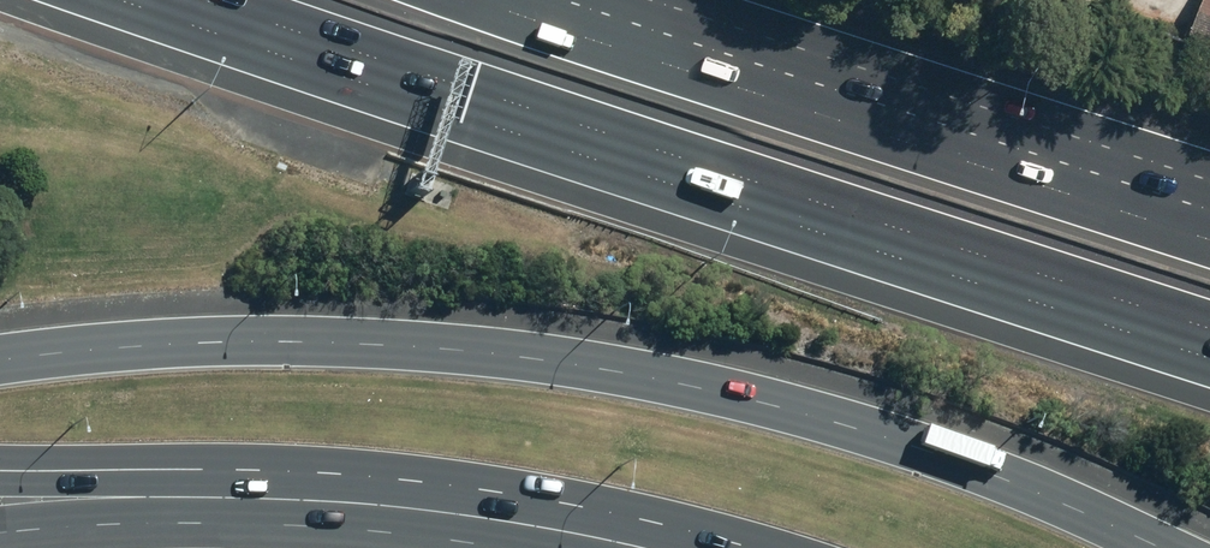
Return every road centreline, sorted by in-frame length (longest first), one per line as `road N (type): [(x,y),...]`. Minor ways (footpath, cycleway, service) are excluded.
road 1 (primary): [(0,360),(229,343),(482,350),(661,378),(973,465),(1164,547)]
road 2 (motorway): [(1209,327),(210,0)]
road 3 (motorway): [(752,547),(515,491),(393,474),(0,472)]
road 4 (motorway): [(494,0),(1209,238)]
road 5 (primary): [(493,547),(231,522),(0,538)]

